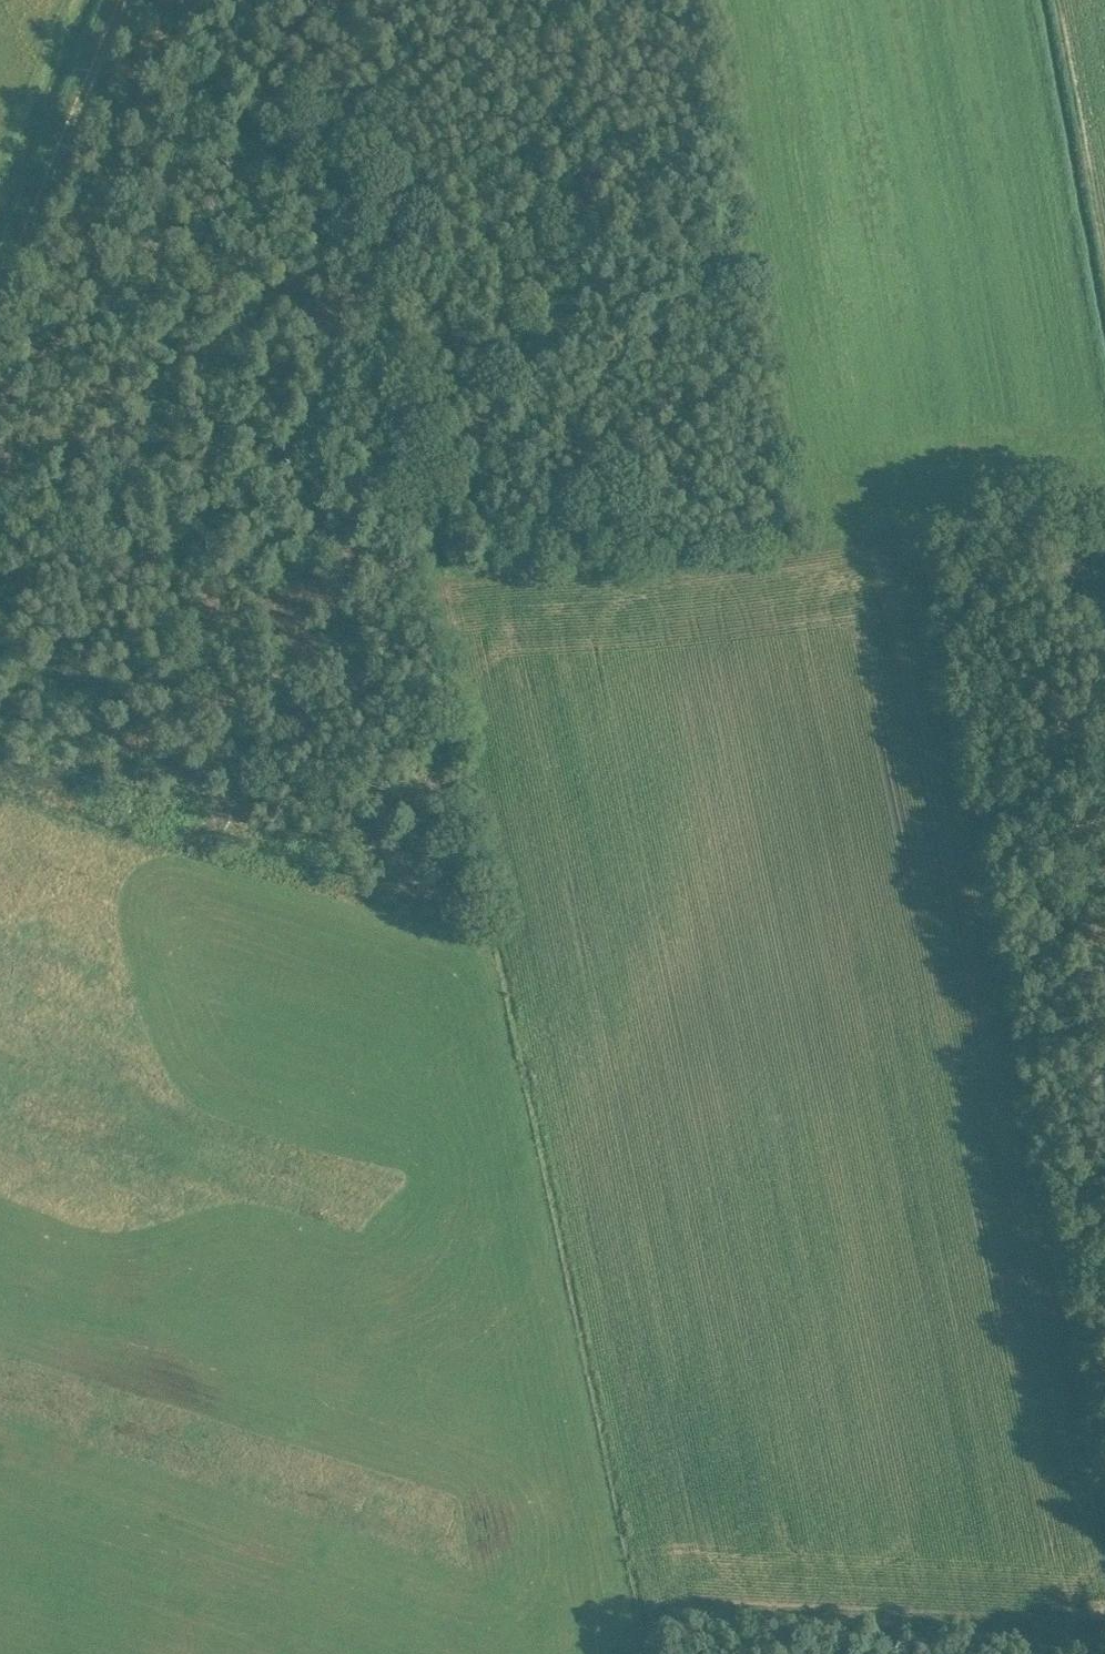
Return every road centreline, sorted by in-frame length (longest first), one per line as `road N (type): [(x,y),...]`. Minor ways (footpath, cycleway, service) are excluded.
road 1 (track): [(417,580),(709,559),(1104,512)]
road 2 (track): [(0,281),(117,0)]

